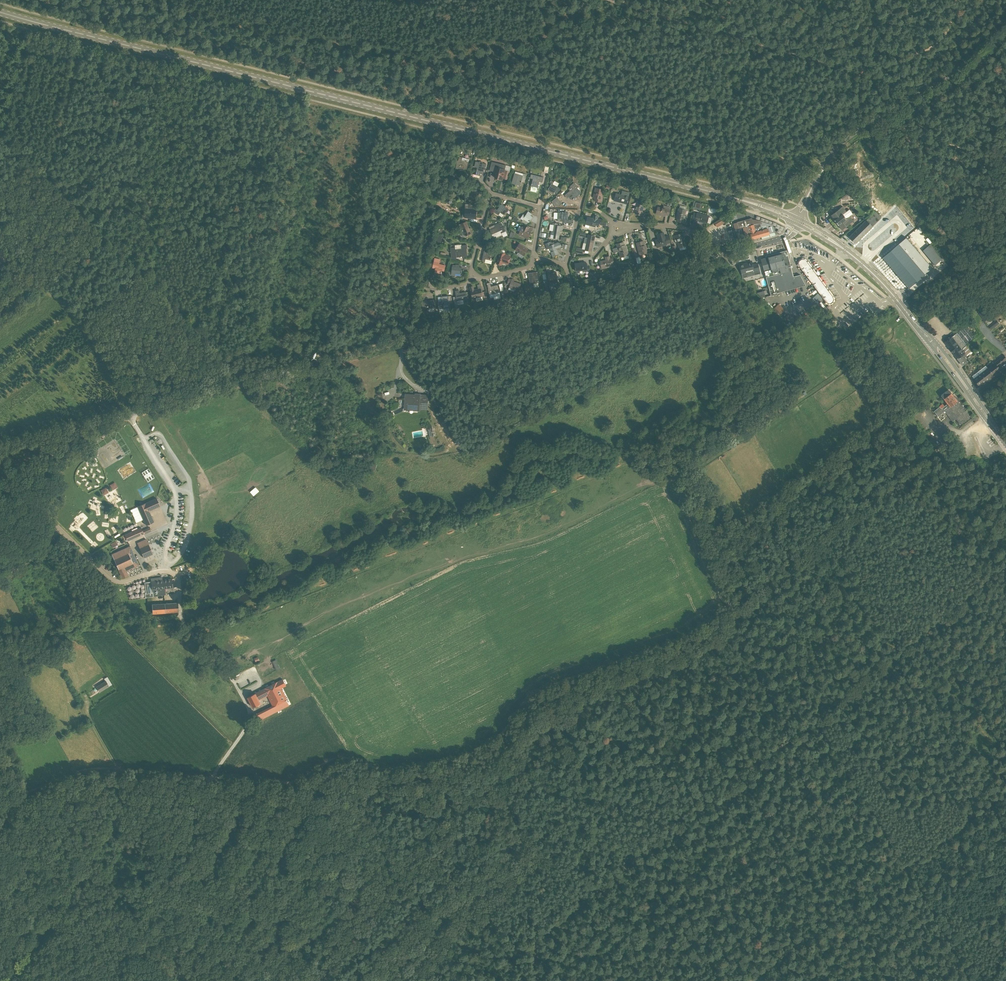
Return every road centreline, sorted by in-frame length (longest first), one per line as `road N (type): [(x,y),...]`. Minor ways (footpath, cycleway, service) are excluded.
road 1 (secondary): [(750,203),(0,11)]
road 2 (track): [(375,770),(478,752),(549,687),(685,637),(884,480),(986,416)]
road 3 (unclassified): [(0,450),(572,297)]
road 4 (track): [(1005,567),(557,924)]
road 5 (track): [(213,777),(251,713),(184,624),(177,578),(157,572),(118,582),(61,530)]
road 6 (track): [(0,139),(247,383)]
road 7 (track): [(4,980),(57,930),(165,869),(213,777)]
road 8 (track): [(803,391),(674,482),(728,605)]
road 9 (unclassified): [(808,196),(839,146),(960,68),(1005,24)]
road 10 (track): [(624,4),(875,79)]
road 11 (secondary): [(1005,444),(902,305),(844,248)]
road 12 (track): [(406,107),(624,4)]
road 13 (track): [(213,777),(94,769),(0,802)]
road 14 (track): [(749,980),(903,867)]
road 15 (track): [(538,958),(440,879),(392,857)]
road 16 (track): [(392,857),(271,980)]
road 17 (unclassified): [(572,297),(713,257)]
road 18 (track): [(1005,795),(903,867)]
road 19 (track): [(392,857),(291,784)]

